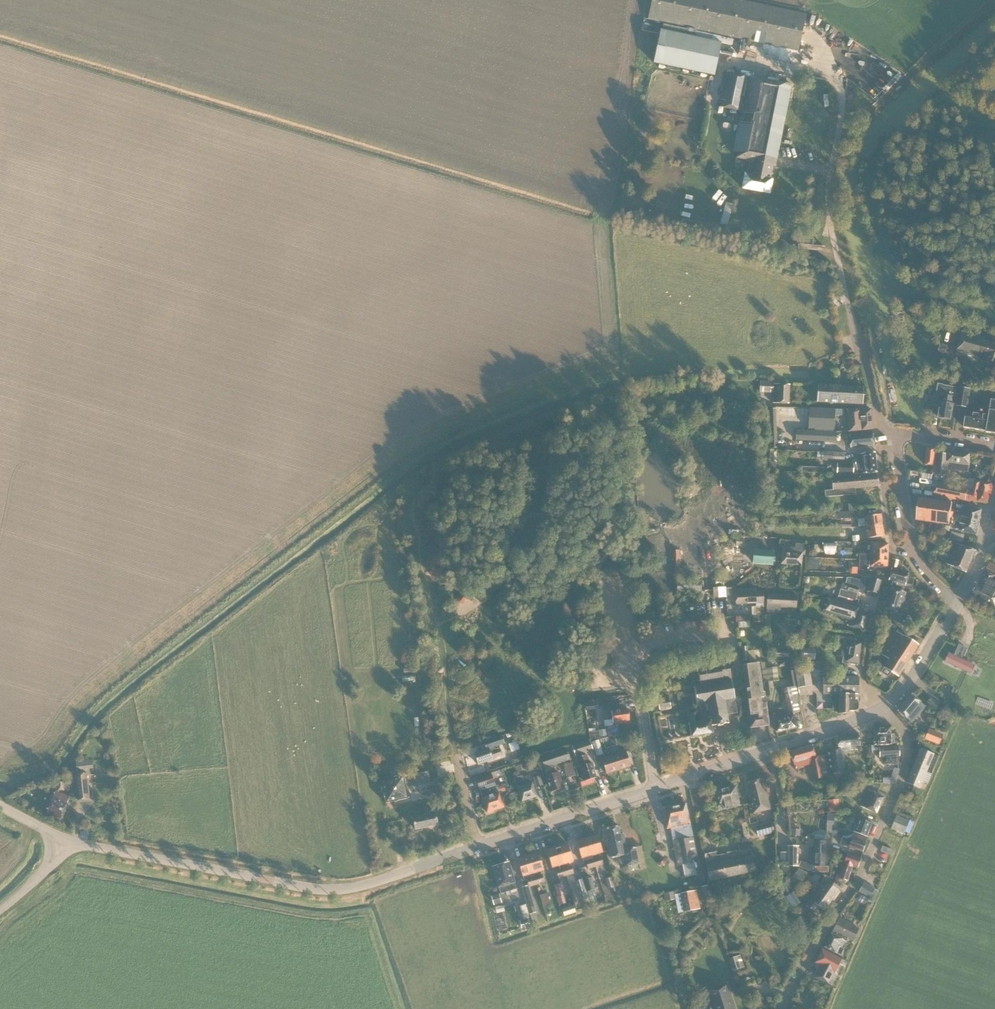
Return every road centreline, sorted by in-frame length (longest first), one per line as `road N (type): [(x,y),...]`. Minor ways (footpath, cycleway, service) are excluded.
road 1 (tertiary): [(71,842),(318,888),(354,886),(883,708)]
road 2 (residential): [(880,433),(832,220),(830,169),(843,94),(816,46)]
road 3 (residential): [(781,1008),(861,877),(907,757),(906,735),(883,708)]
road 4 (residential): [(883,708),(863,681),(894,550)]
road 5 (tertiary): [(883,708),(956,603)]

